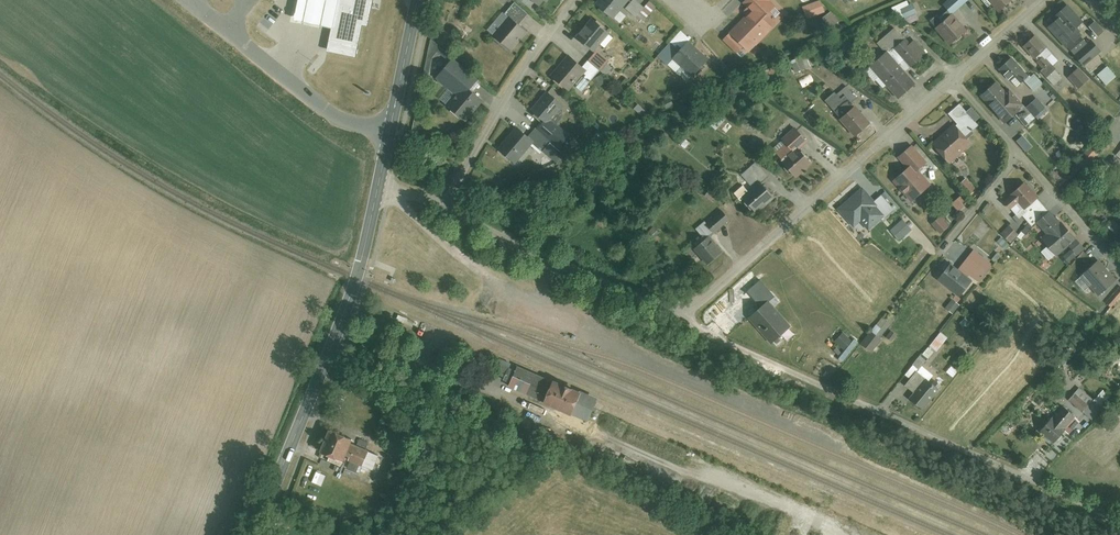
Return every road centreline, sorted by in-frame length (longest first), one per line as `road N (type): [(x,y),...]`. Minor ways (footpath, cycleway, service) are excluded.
road 1 (residential): [(678,322),(1116,519)]
road 2 (tertiary): [(381,178),(356,278),(253,534)]
road 3 (residential): [(678,322),(952,82)]
road 4 (residential): [(442,208),(678,322)]
road 5 (residential): [(577,0),(442,208)]
road 6 (unclassified): [(190,0),(348,122),(390,135)]
road 7 (tertiary): [(420,0),(390,135)]
road 8 (residential): [(952,82),(1046,0)]

